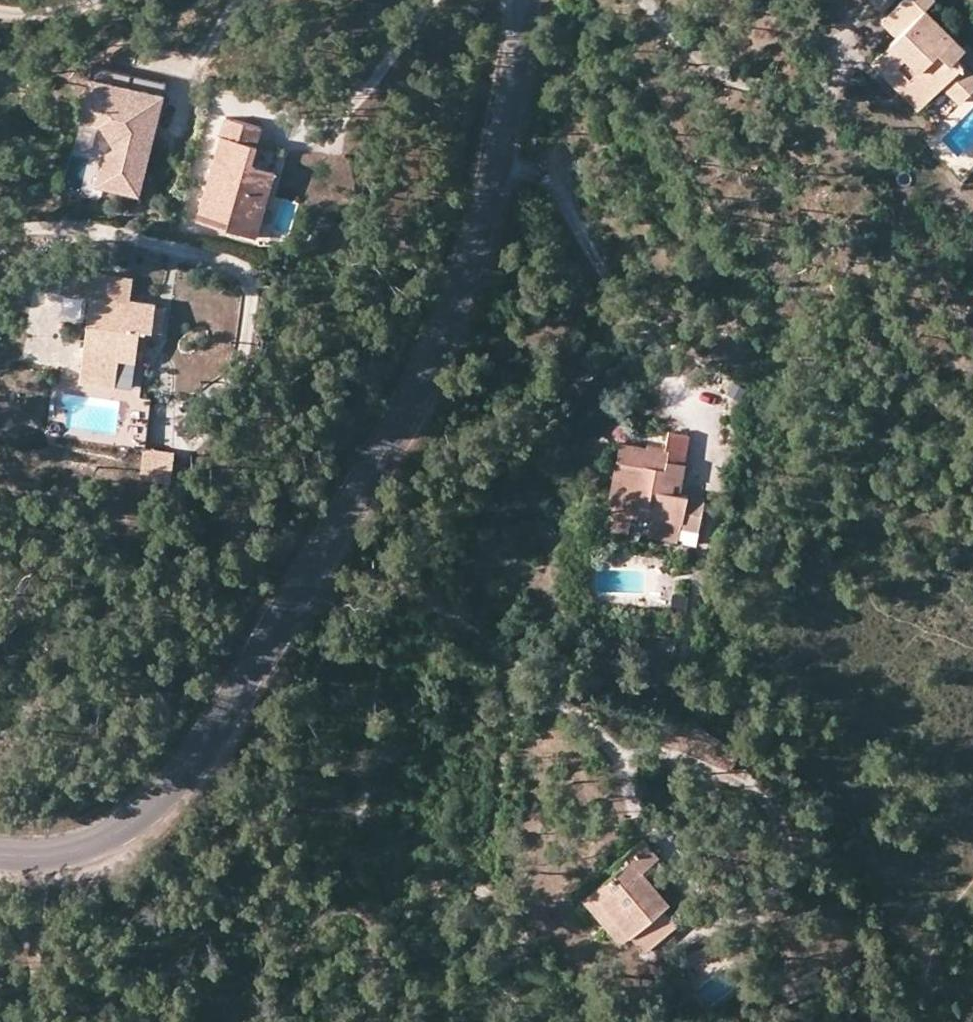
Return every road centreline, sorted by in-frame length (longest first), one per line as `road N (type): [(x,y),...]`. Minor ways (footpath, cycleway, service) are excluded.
road 1 (tertiary): [(526,0),(482,229),(447,331),(256,668),(200,755),(136,823),(62,853),(0,855)]
road 2 (track): [(259,1021),(355,899)]
road 3 (track): [(923,1021),(948,920),(972,885)]
road 4 (track): [(363,1021),(355,899)]

